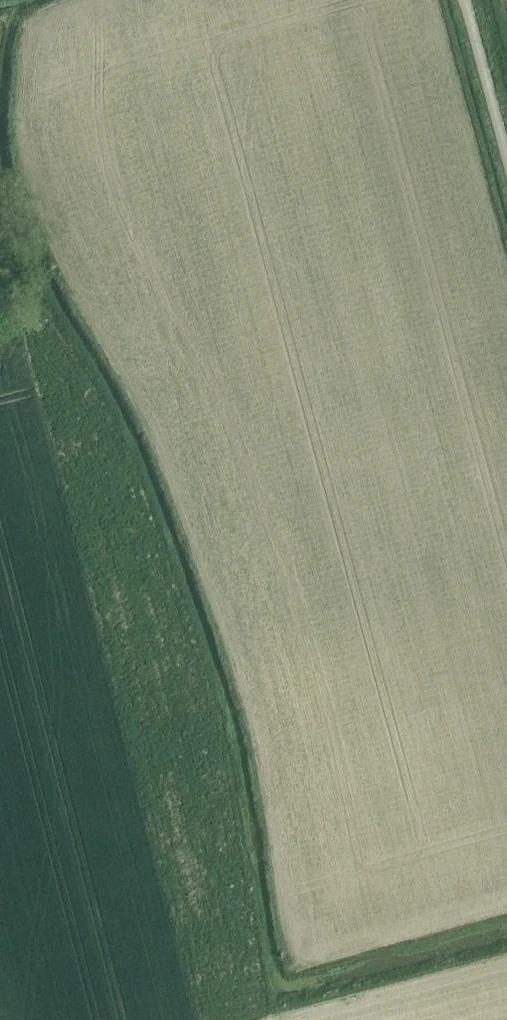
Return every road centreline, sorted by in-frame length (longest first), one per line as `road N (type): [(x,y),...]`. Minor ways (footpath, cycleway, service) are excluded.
road 1 (unclassified): [(506,169),(462,0)]

